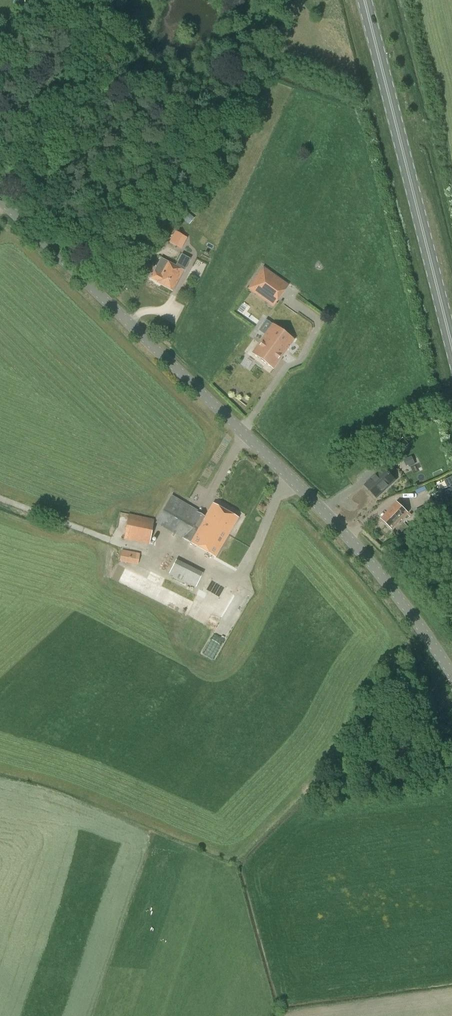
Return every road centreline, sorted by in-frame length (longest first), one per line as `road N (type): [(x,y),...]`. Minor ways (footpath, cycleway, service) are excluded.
road 1 (unclassified): [(451,674),(354,542),(0,199)]
road 2 (primary): [(451,346),(365,0)]
road 3 (track): [(154,553),(0,498)]

